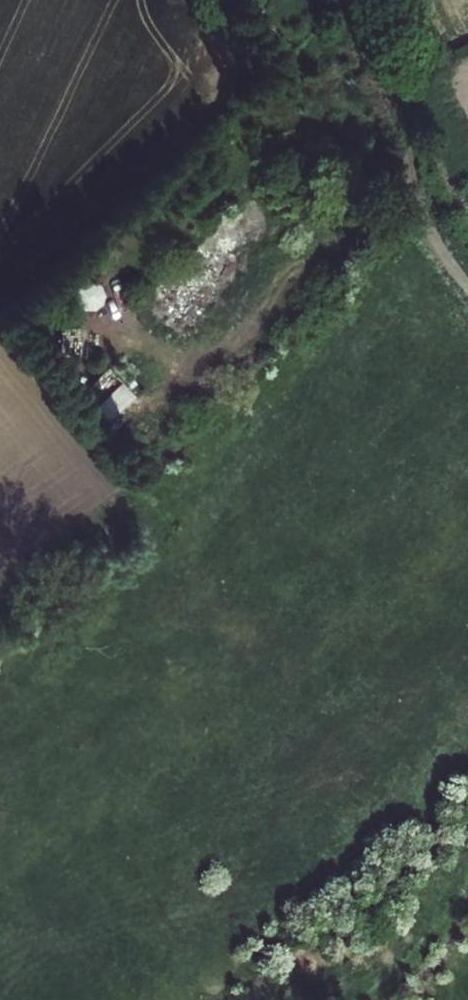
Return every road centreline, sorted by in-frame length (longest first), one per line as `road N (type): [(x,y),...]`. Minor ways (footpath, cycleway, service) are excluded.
road 1 (track): [(0,629),(153,540),(141,419),(414,179),(396,111),(346,0)]
road 2 (track): [(414,179),(433,233),(467,287)]

